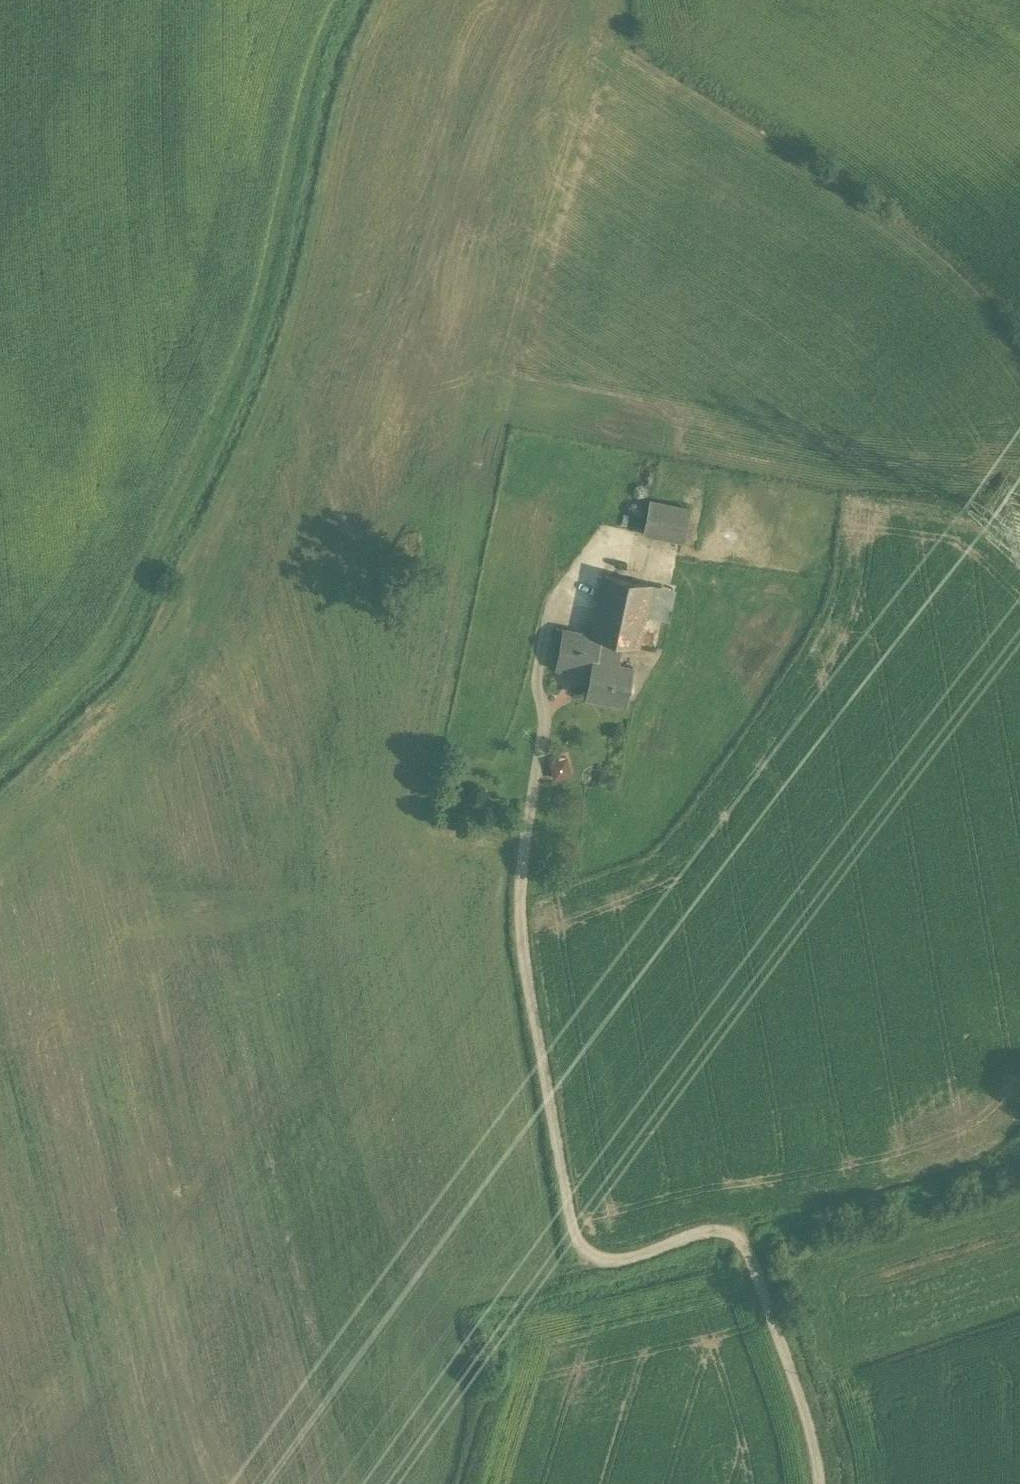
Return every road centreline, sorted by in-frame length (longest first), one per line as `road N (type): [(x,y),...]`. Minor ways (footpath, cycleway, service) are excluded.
road 1 (track): [(819,1483),(806,1410),(745,1244),(722,1233),(607,1268),(592,1265),(570,1228),(518,920),(545,715),(535,677),(545,625)]

